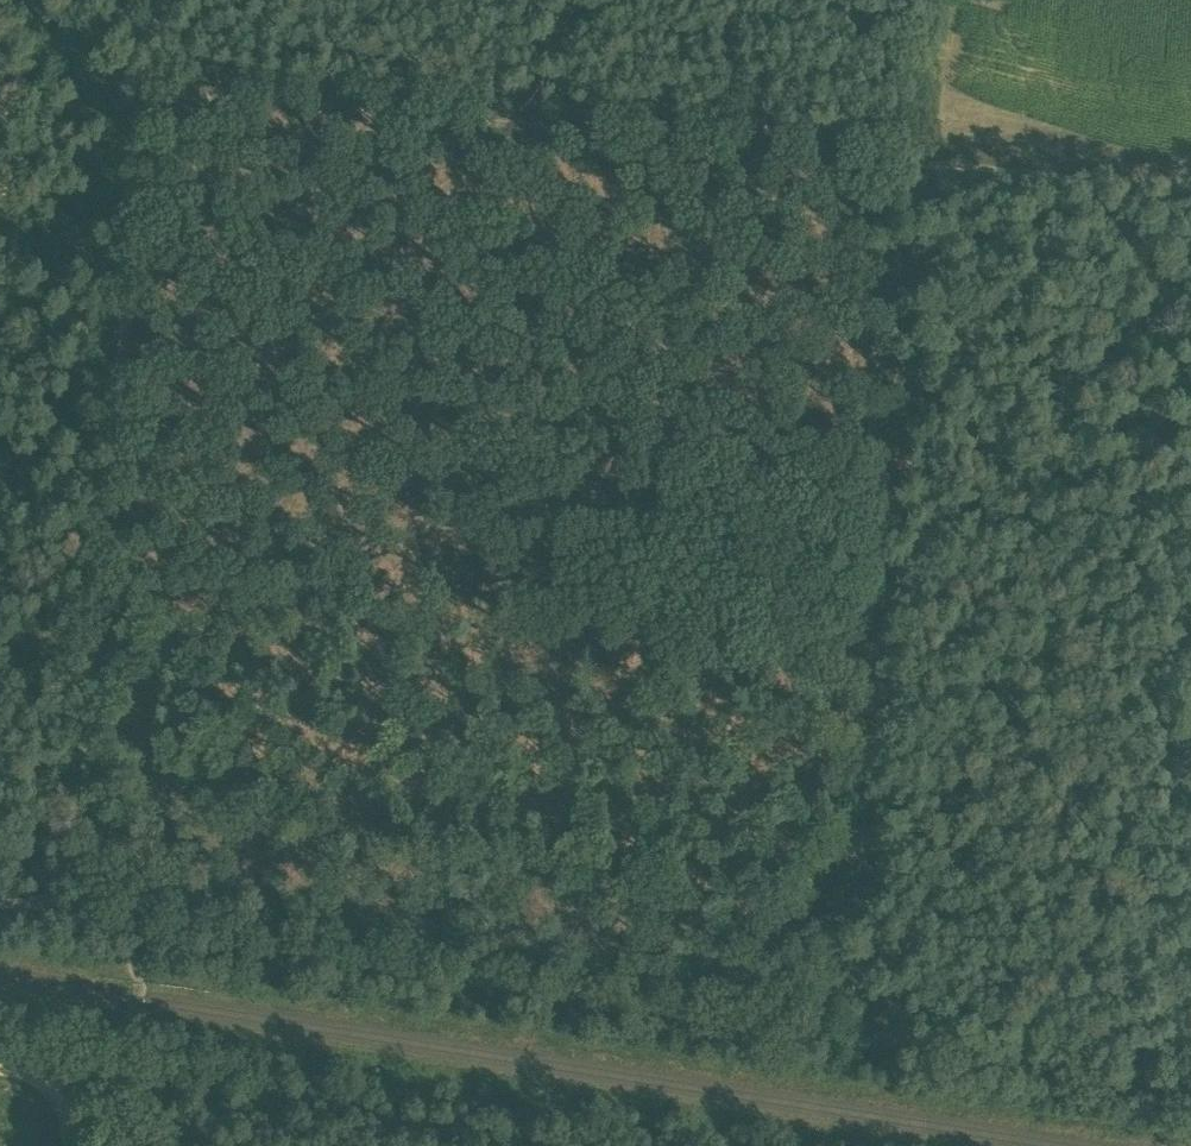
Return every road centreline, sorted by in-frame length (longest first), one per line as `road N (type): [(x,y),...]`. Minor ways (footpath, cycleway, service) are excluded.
road 1 (track): [(169,0),(80,916)]
road 2 (track): [(837,1041),(931,175)]
road 3 (track): [(161,88),(931,175)]
road 4 (track): [(55,1081),(434,1145)]
road 5 (track): [(837,1041),(1190,1097)]
road 6 (track): [(931,175),(1190,199)]
road 7 (track): [(82,1089),(121,1048),(133,1021),(139,986),(117,923)]

